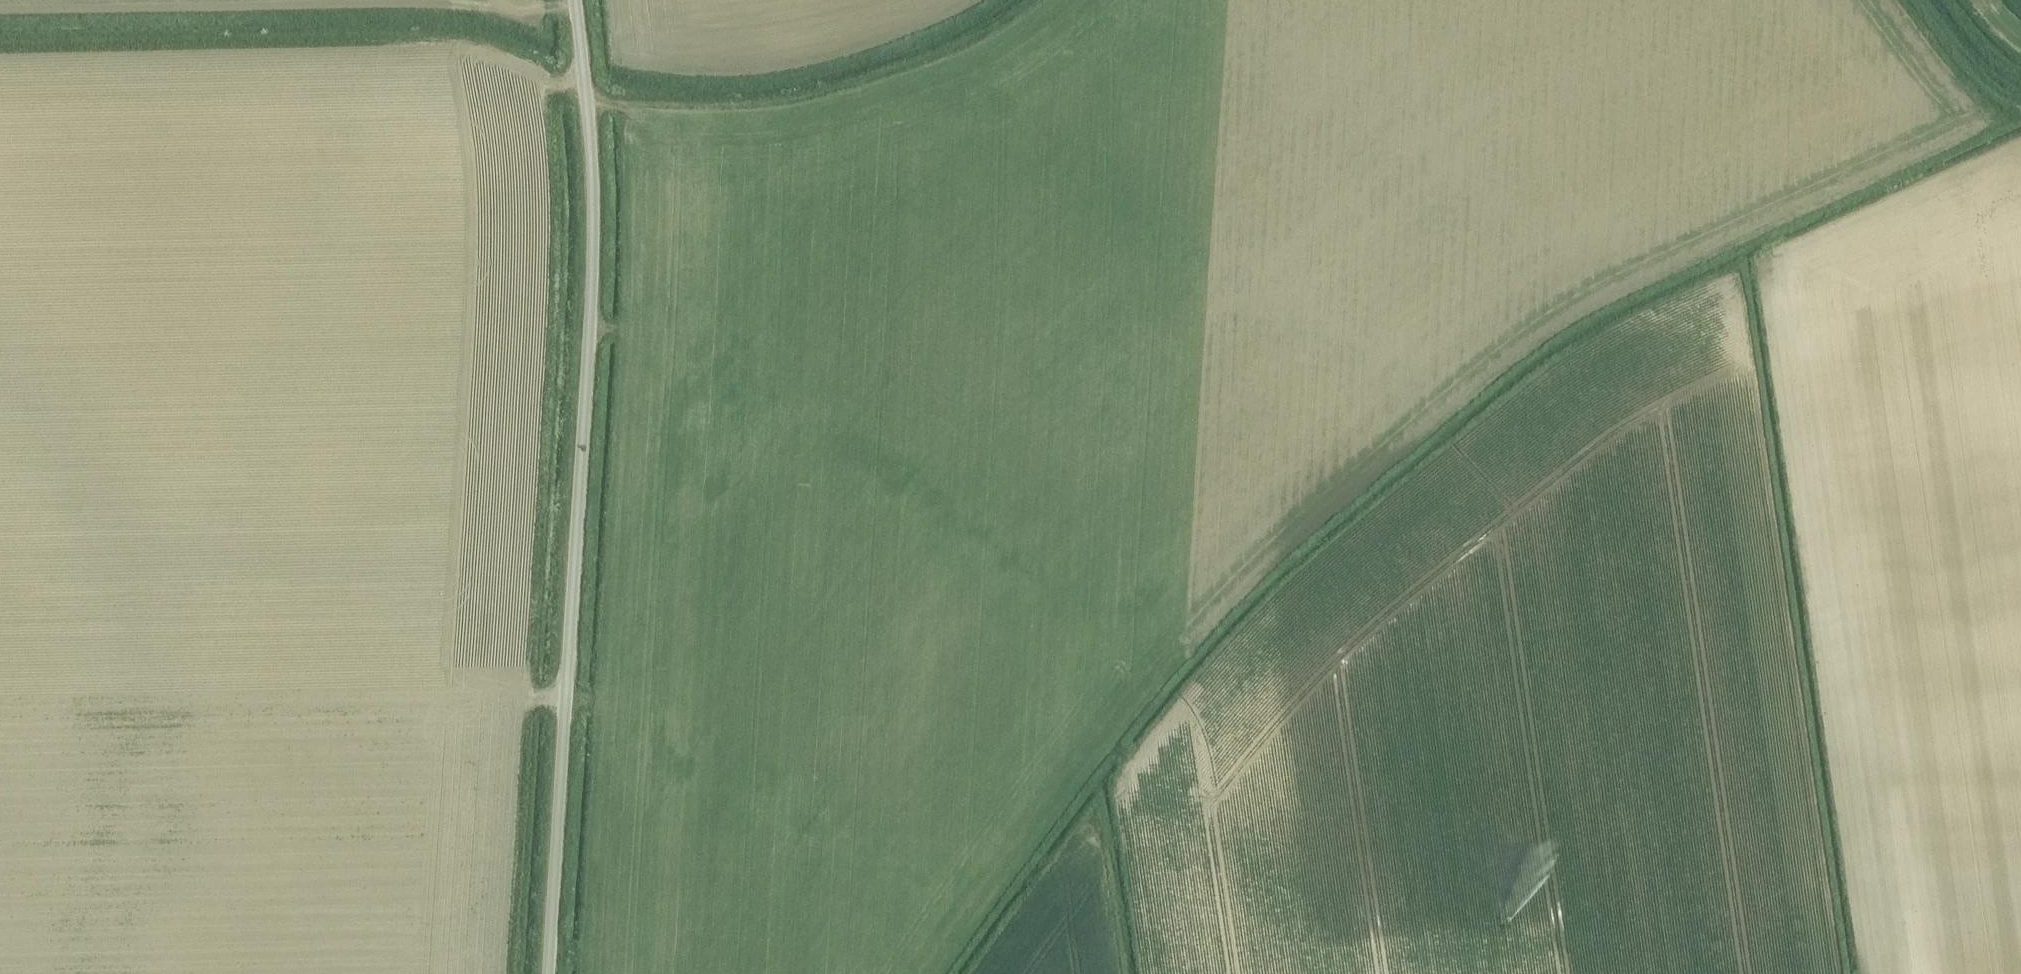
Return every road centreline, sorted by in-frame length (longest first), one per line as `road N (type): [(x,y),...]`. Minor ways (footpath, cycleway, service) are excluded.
road 1 (unclassified): [(549,973),(596,243),(575,0)]

